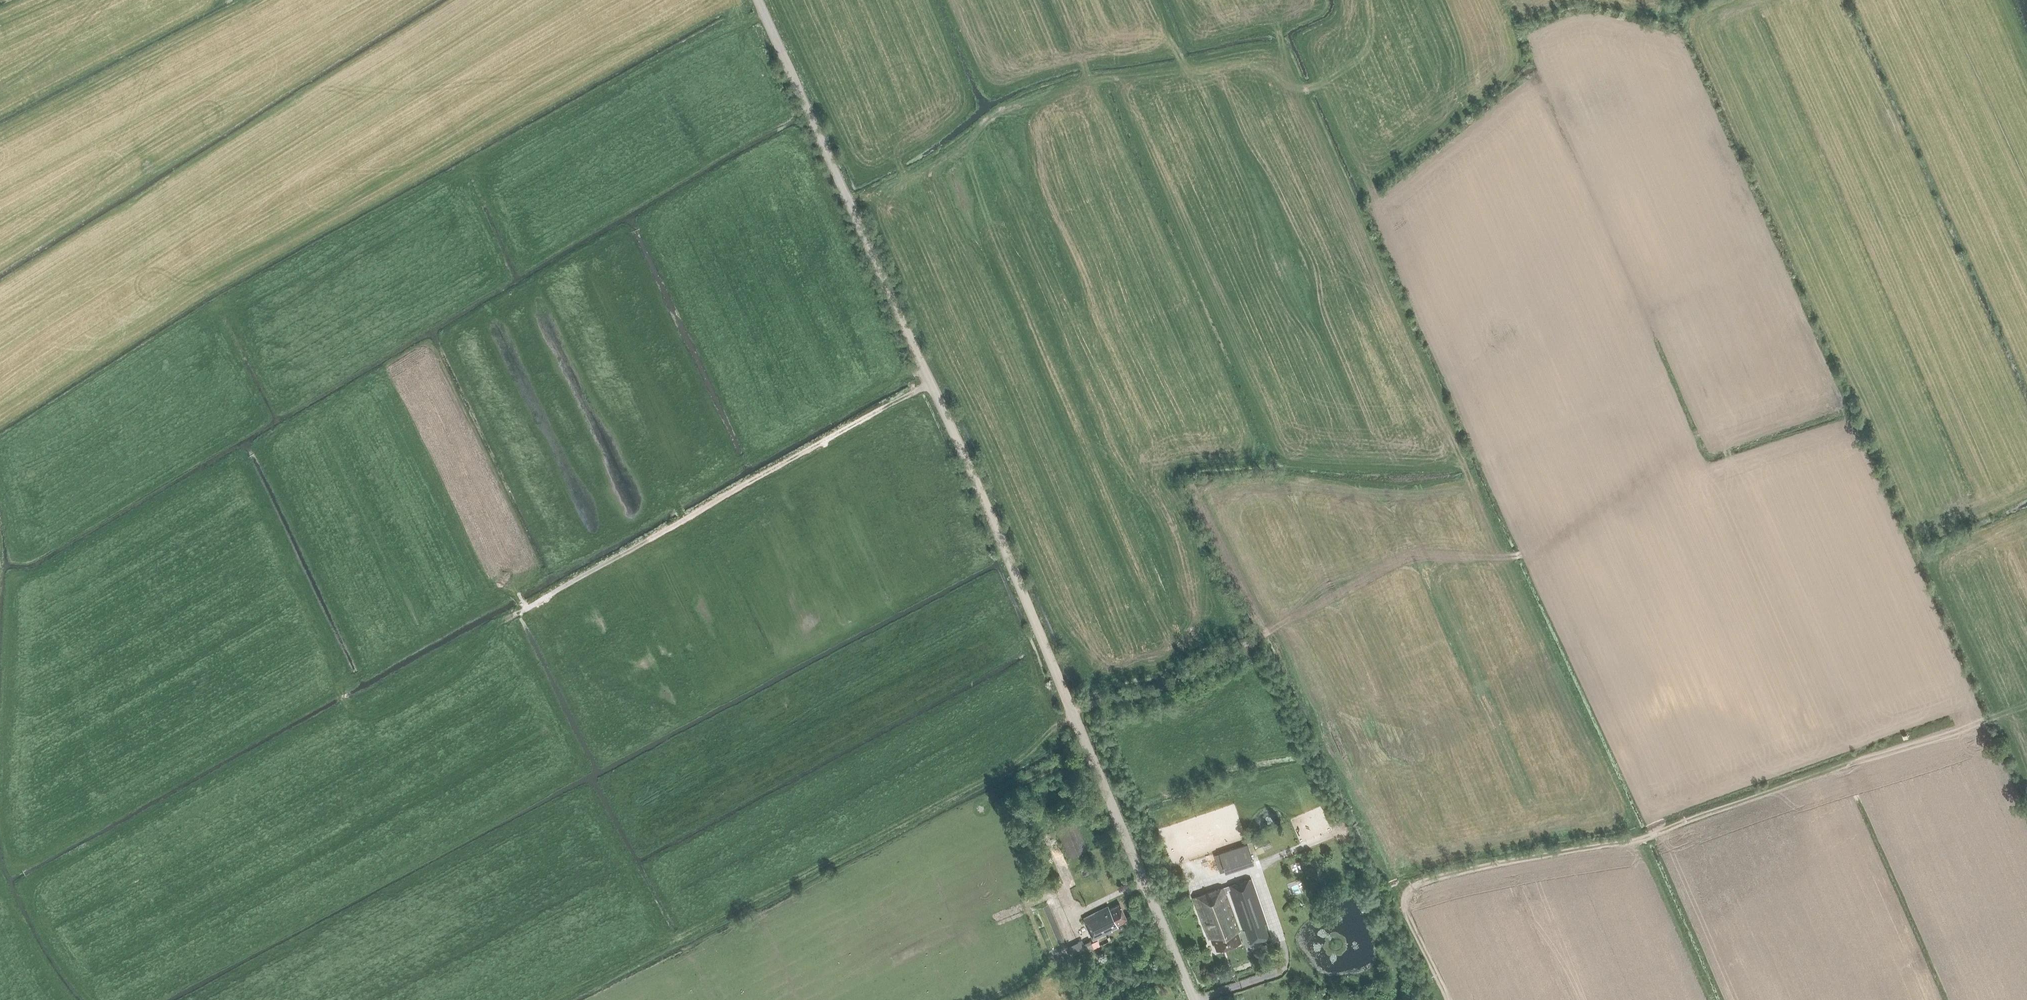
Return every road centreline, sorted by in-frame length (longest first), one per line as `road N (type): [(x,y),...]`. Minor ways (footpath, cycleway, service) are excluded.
road 1 (tertiary): [(1195,999),(980,488),(760,0)]

